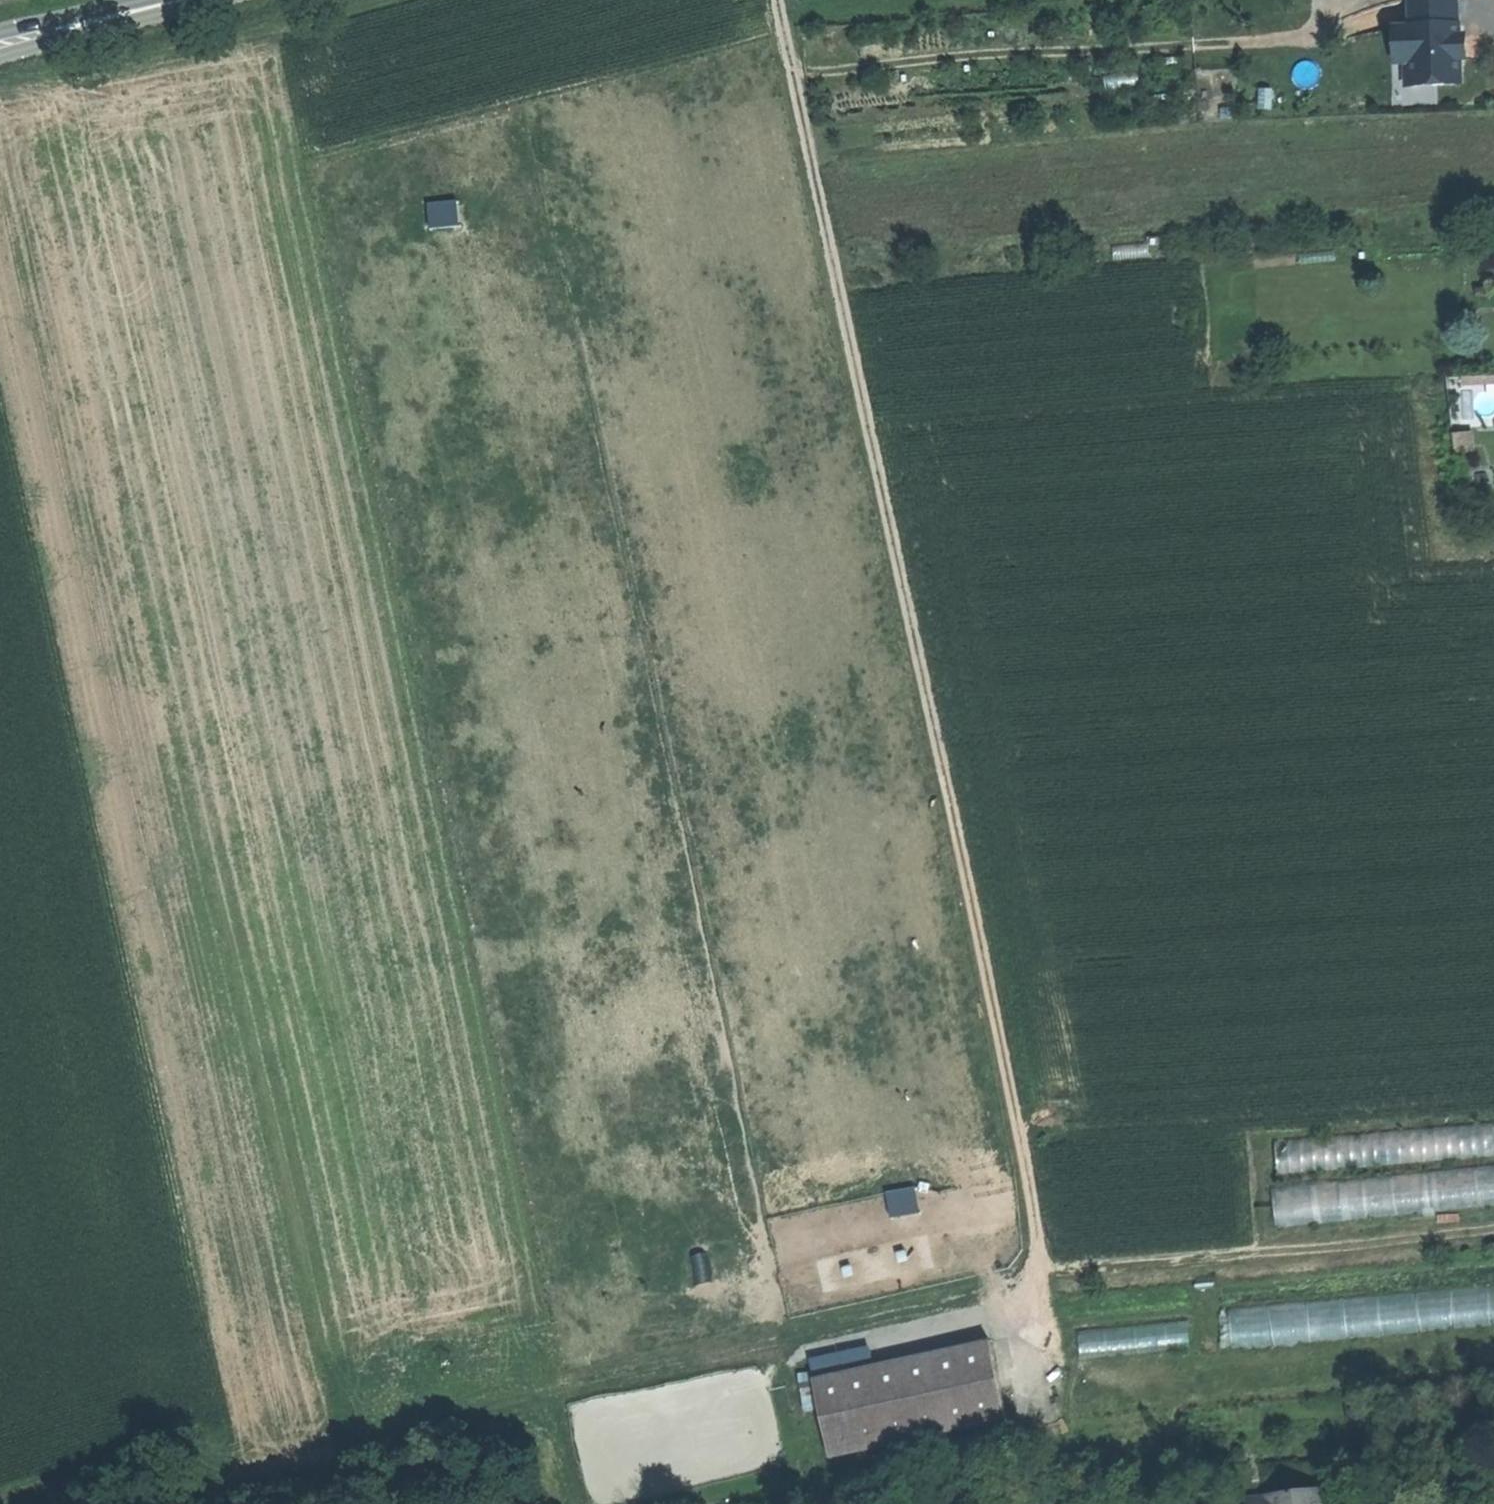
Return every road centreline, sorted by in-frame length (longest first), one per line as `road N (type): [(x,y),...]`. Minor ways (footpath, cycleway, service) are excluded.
road 1 (track): [(777,0),(955,777),(1055,1267),(1058,1418)]
road 2 (track): [(1055,1267),(299,1449),(0,1475)]
road 3 (secondary): [(179,0),(0,43)]

